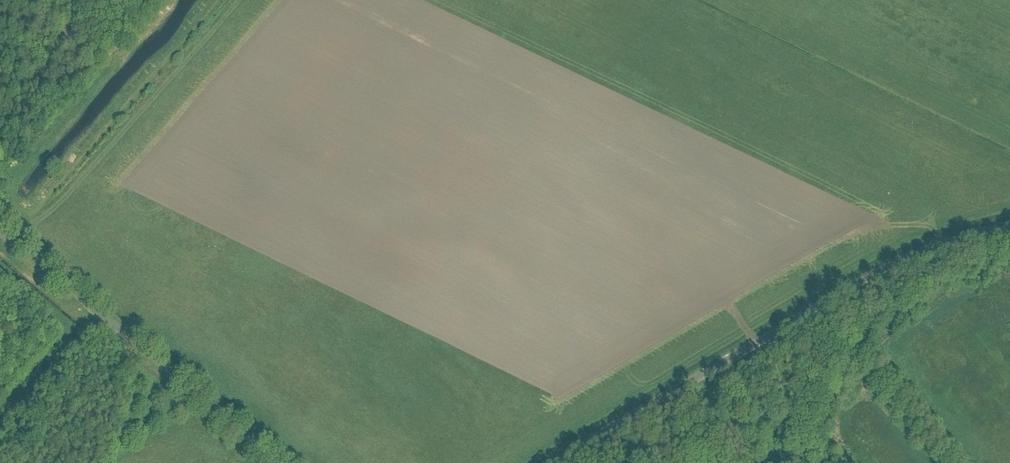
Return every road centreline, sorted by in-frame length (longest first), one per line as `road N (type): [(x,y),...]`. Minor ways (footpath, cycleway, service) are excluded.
road 1 (unclassified): [(555,462),(927,250),(1009,225)]
road 2 (unclassified): [(272,462),(0,234)]

